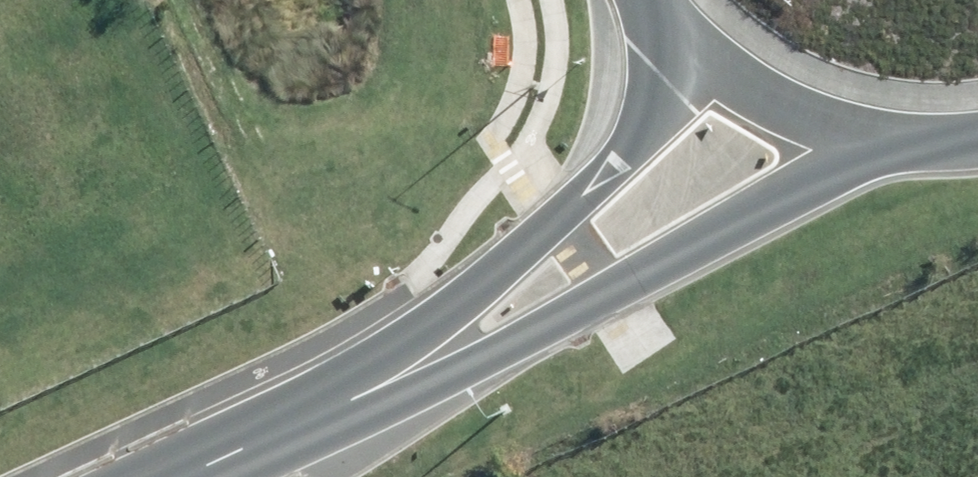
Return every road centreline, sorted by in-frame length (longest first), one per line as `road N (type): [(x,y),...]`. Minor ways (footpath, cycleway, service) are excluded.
road 1 (secondary): [(869,133),(626,276),(311,414)]
road 2 (secondary): [(311,414),(573,196),(657,90),(662,10)]
road 3 (secondary): [(869,133),(725,67),(662,10)]
road 4 (secondary): [(311,414),(164,476)]

